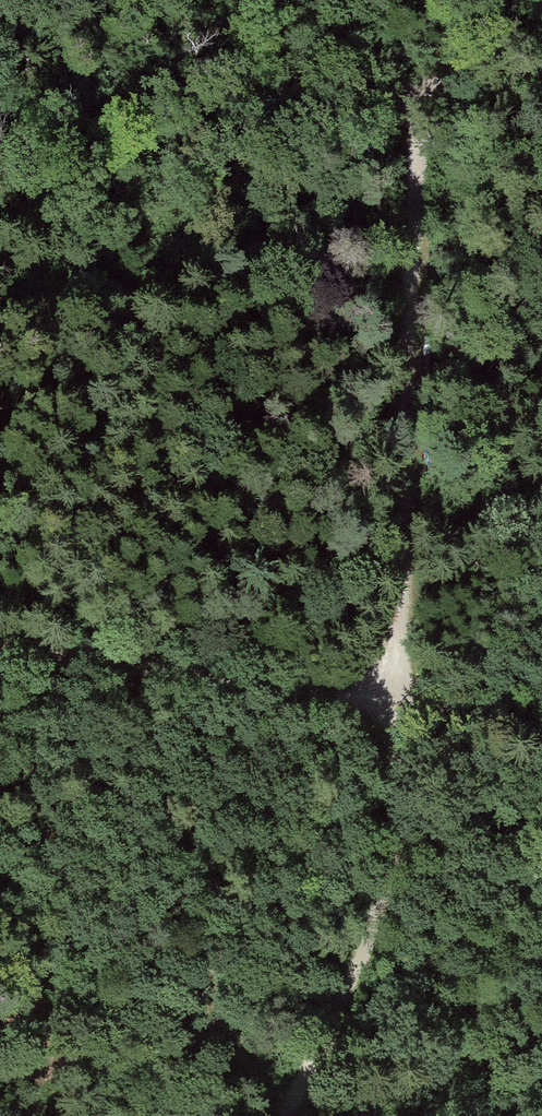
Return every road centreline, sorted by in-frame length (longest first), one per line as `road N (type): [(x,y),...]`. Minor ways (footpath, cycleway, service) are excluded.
road 1 (track): [(285,1115),(366,951),(383,893),(407,706),(413,101)]
road 2 (track): [(0,654),(541,727)]
road 3 (track): [(244,0),(413,101),(541,17)]

